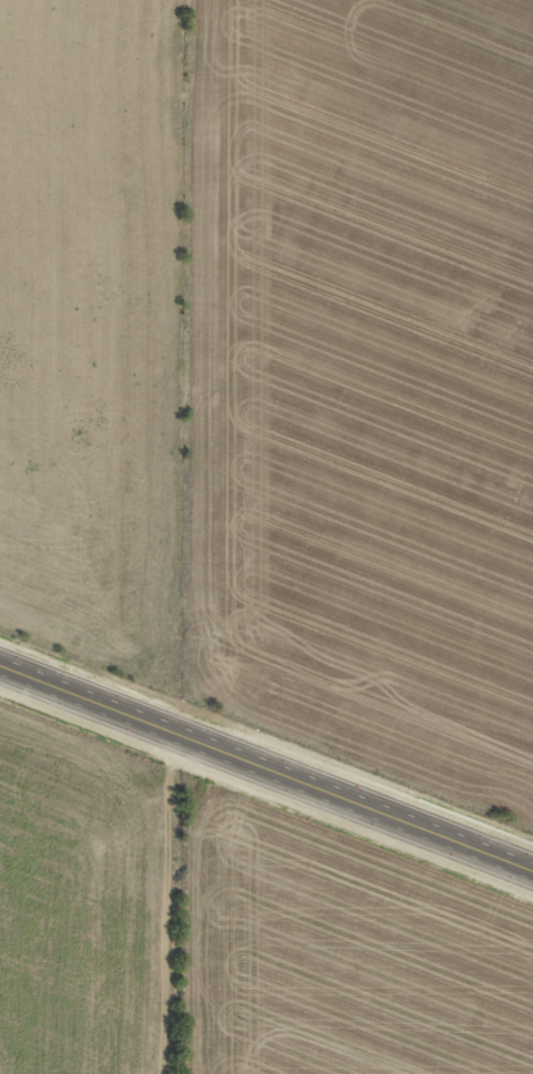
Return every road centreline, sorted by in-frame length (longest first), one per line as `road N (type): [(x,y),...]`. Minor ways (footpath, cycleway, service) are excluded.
road 1 (trunk): [(0,662),(532,870)]

